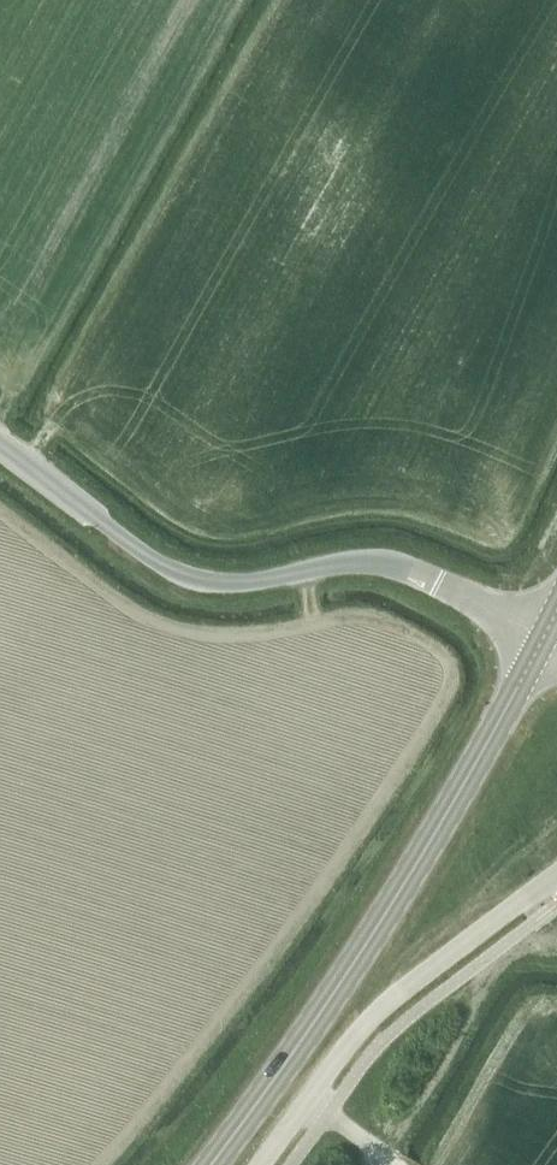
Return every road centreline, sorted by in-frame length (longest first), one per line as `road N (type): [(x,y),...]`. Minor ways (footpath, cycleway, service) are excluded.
road 1 (primary): [(210,1164),(427,847),(543,637)]
road 2 (unclassified): [(0,446),(175,573),(237,582),(375,559),(435,579),(543,637)]
road 3 (unclassified): [(260,1164),(364,1024),(556,873)]

